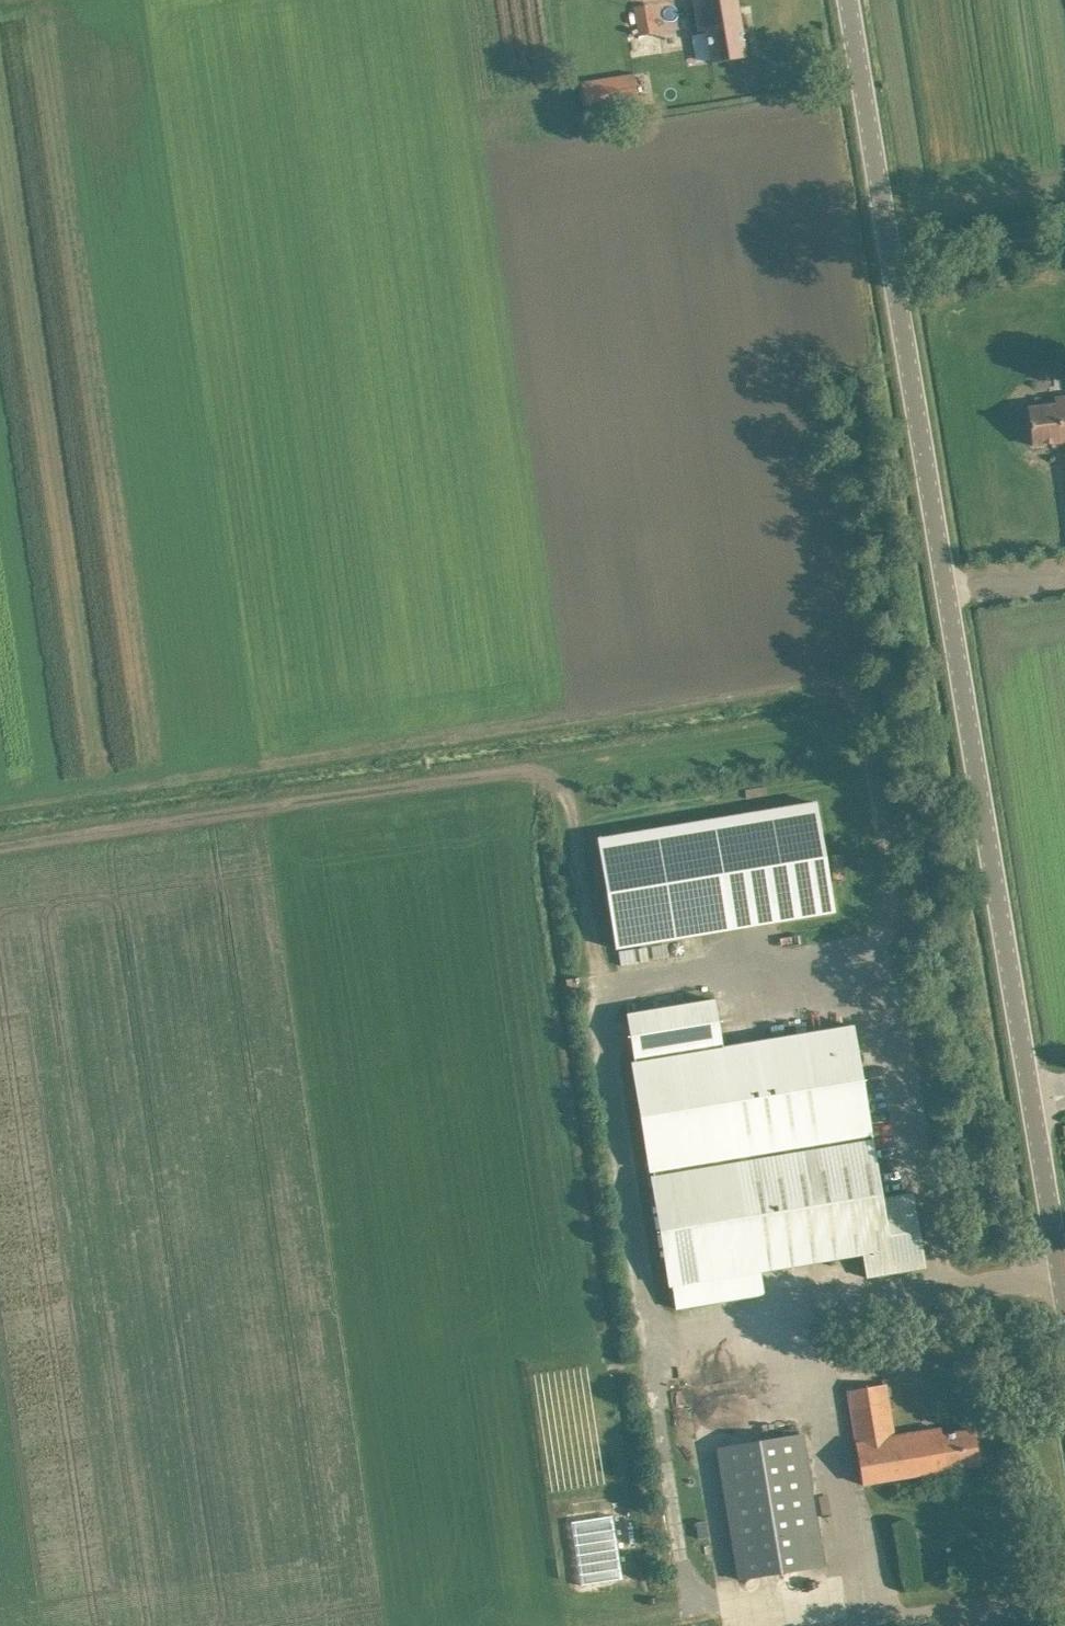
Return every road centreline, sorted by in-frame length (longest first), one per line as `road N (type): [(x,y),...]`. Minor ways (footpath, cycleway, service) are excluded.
road 1 (unclassified): [(1064,1297),(848,0)]
road 2 (unclassified): [(858,1625),(1064,1596)]
road 3 (track): [(1064,240),(894,268)]

